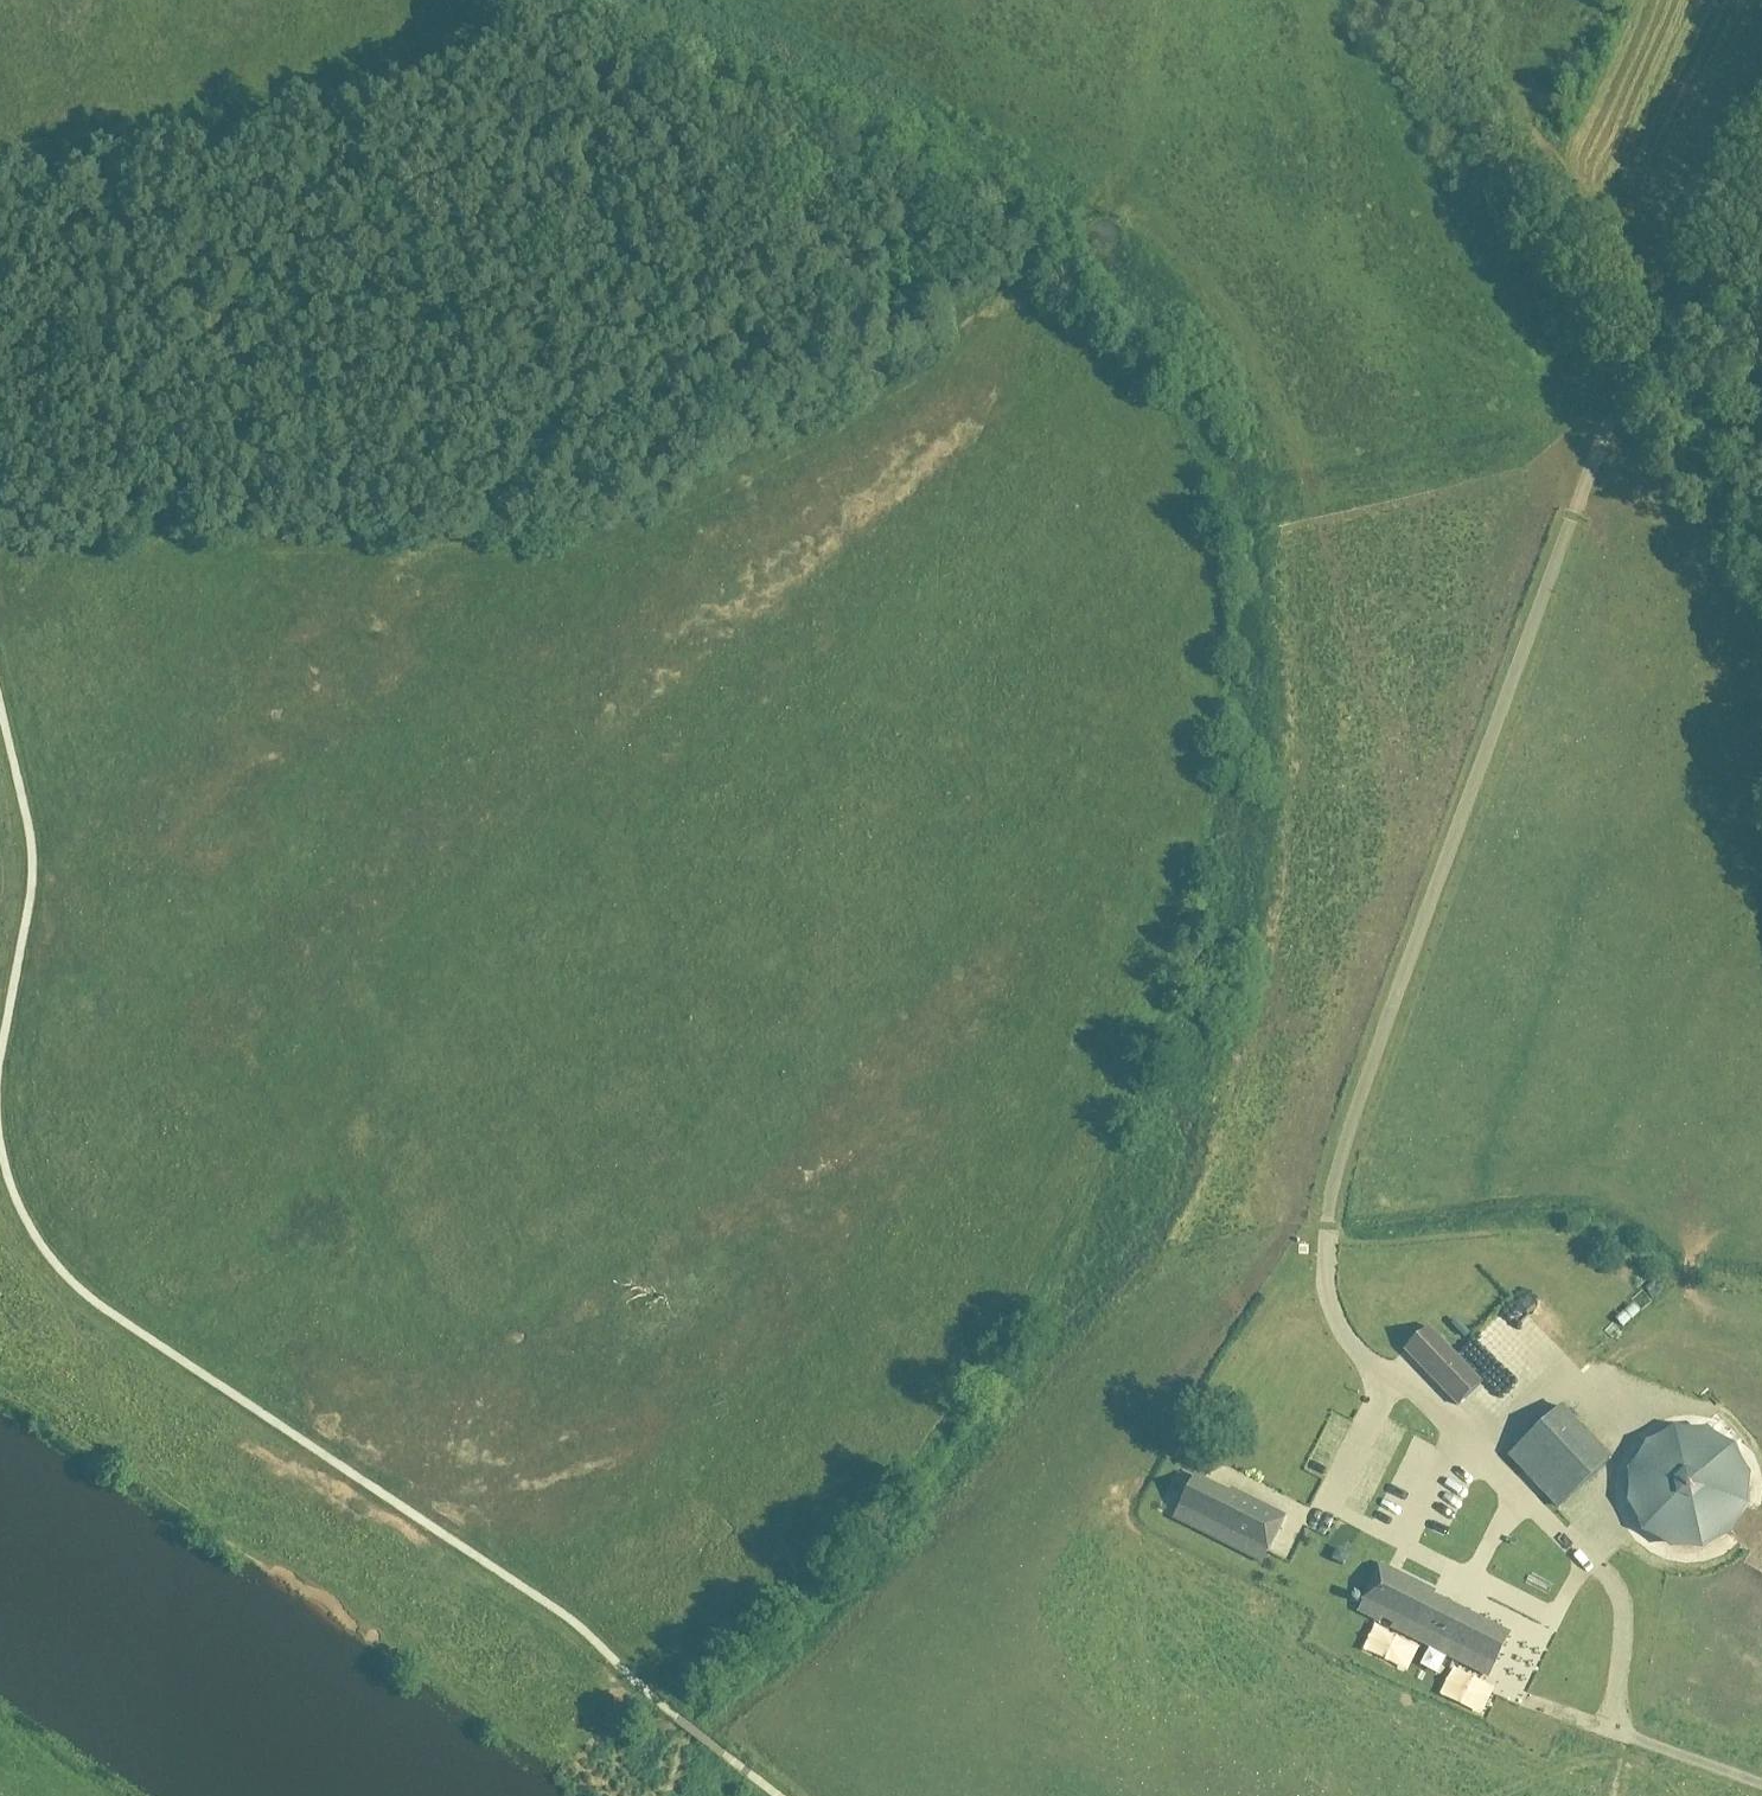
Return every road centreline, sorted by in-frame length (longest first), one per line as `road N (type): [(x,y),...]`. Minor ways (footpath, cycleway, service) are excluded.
road 1 (unclassified): [(1388,1377),(1354,1350),(1328,1285),(1330,1199),(1363,1071),(1603,438),(1701,303),(1761,241)]
road 2 (unclassified): [(1761,1782),(1614,1730)]

